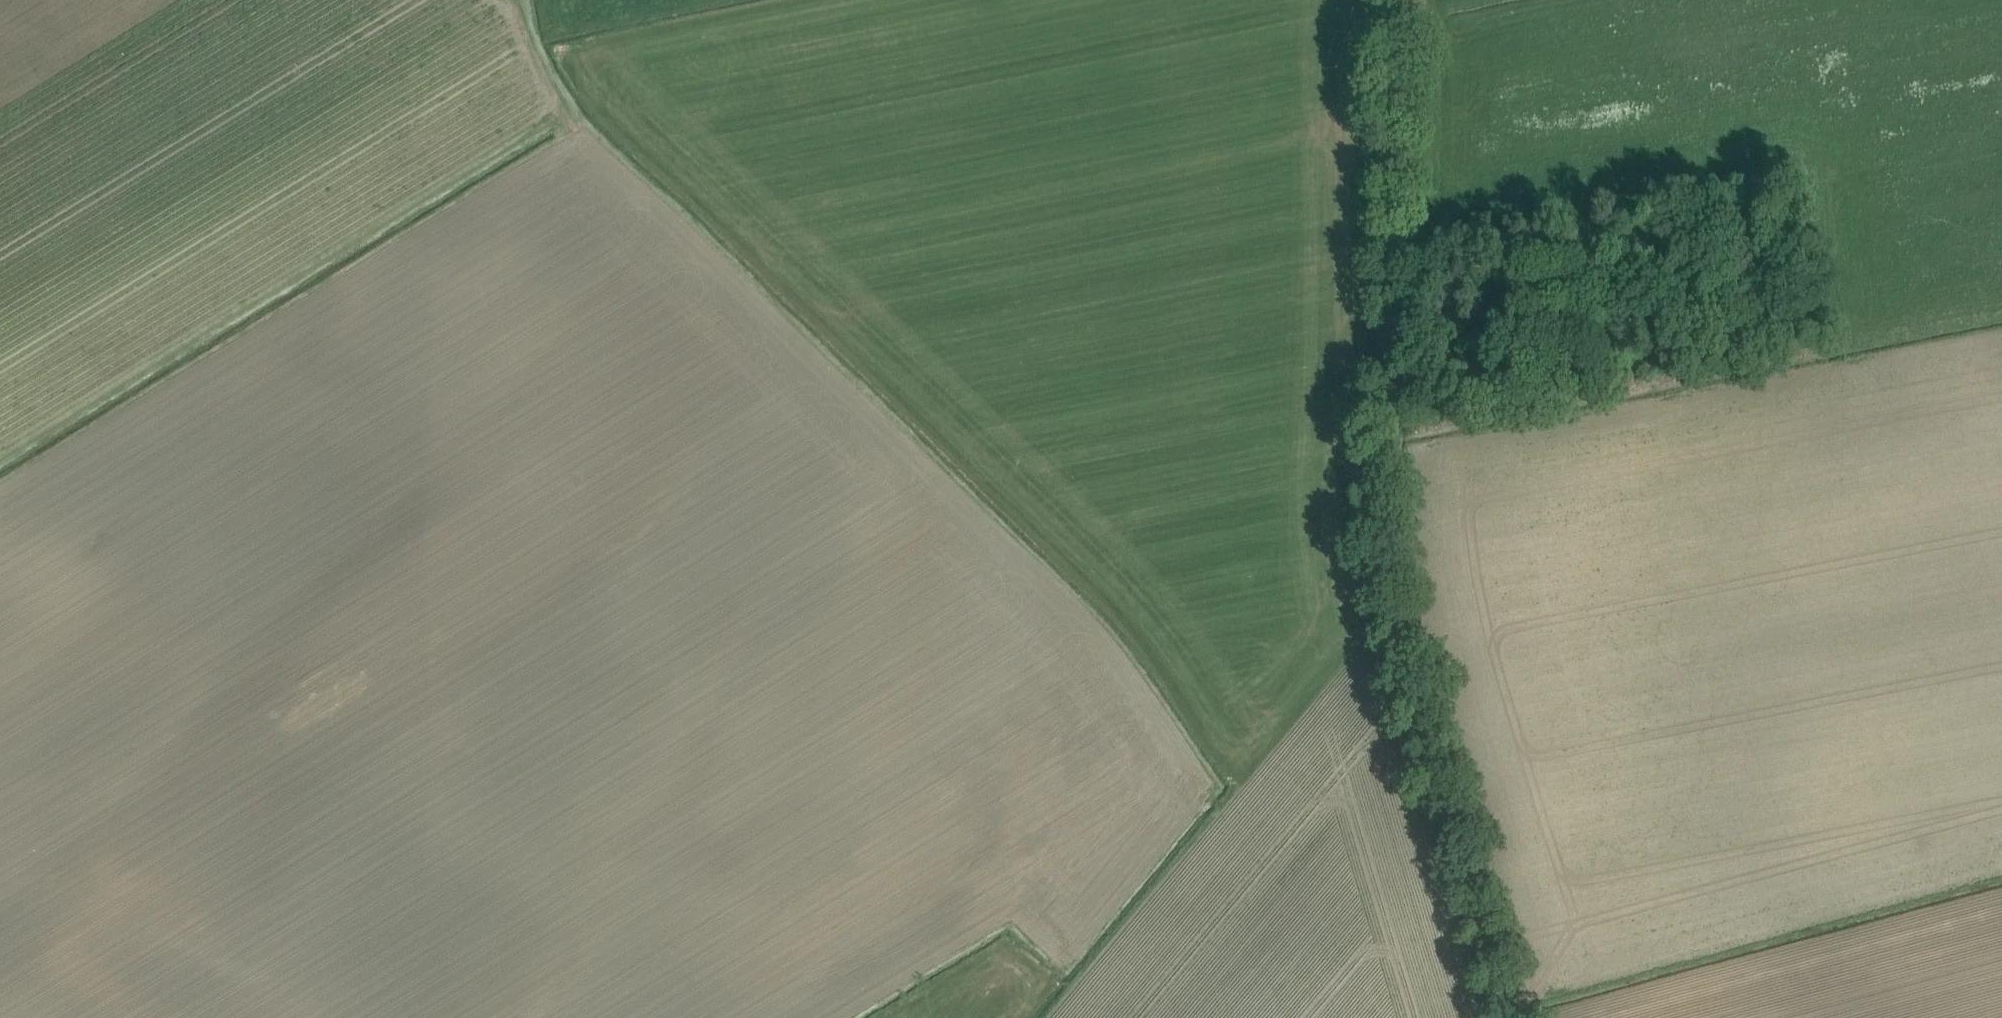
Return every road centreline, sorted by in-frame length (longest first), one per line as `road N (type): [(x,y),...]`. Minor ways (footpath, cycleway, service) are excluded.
road 1 (track): [(1513,1017),(1391,604),(1384,467),(1399,0)]

